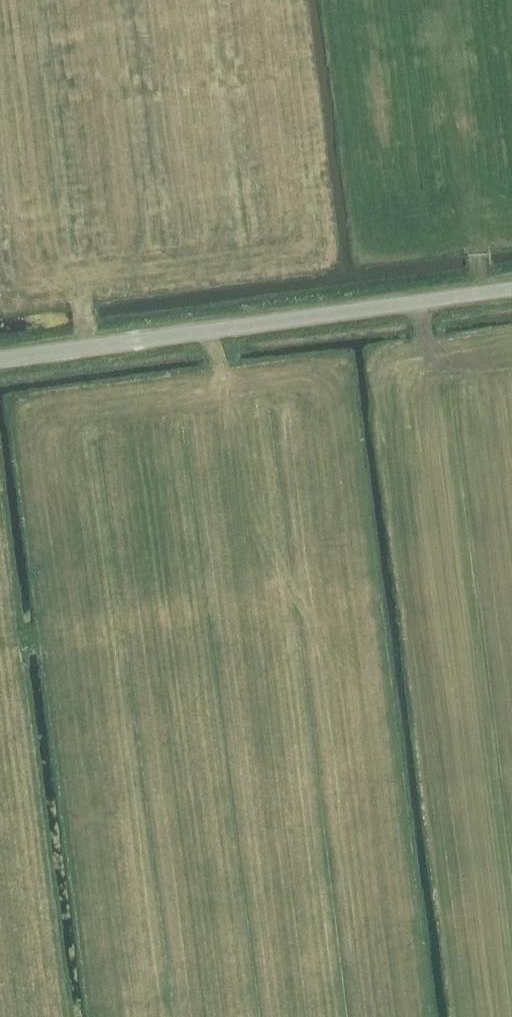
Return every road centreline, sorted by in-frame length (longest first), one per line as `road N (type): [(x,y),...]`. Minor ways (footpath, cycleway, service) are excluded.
road 1 (unclassified): [(0,364),(511,293)]

